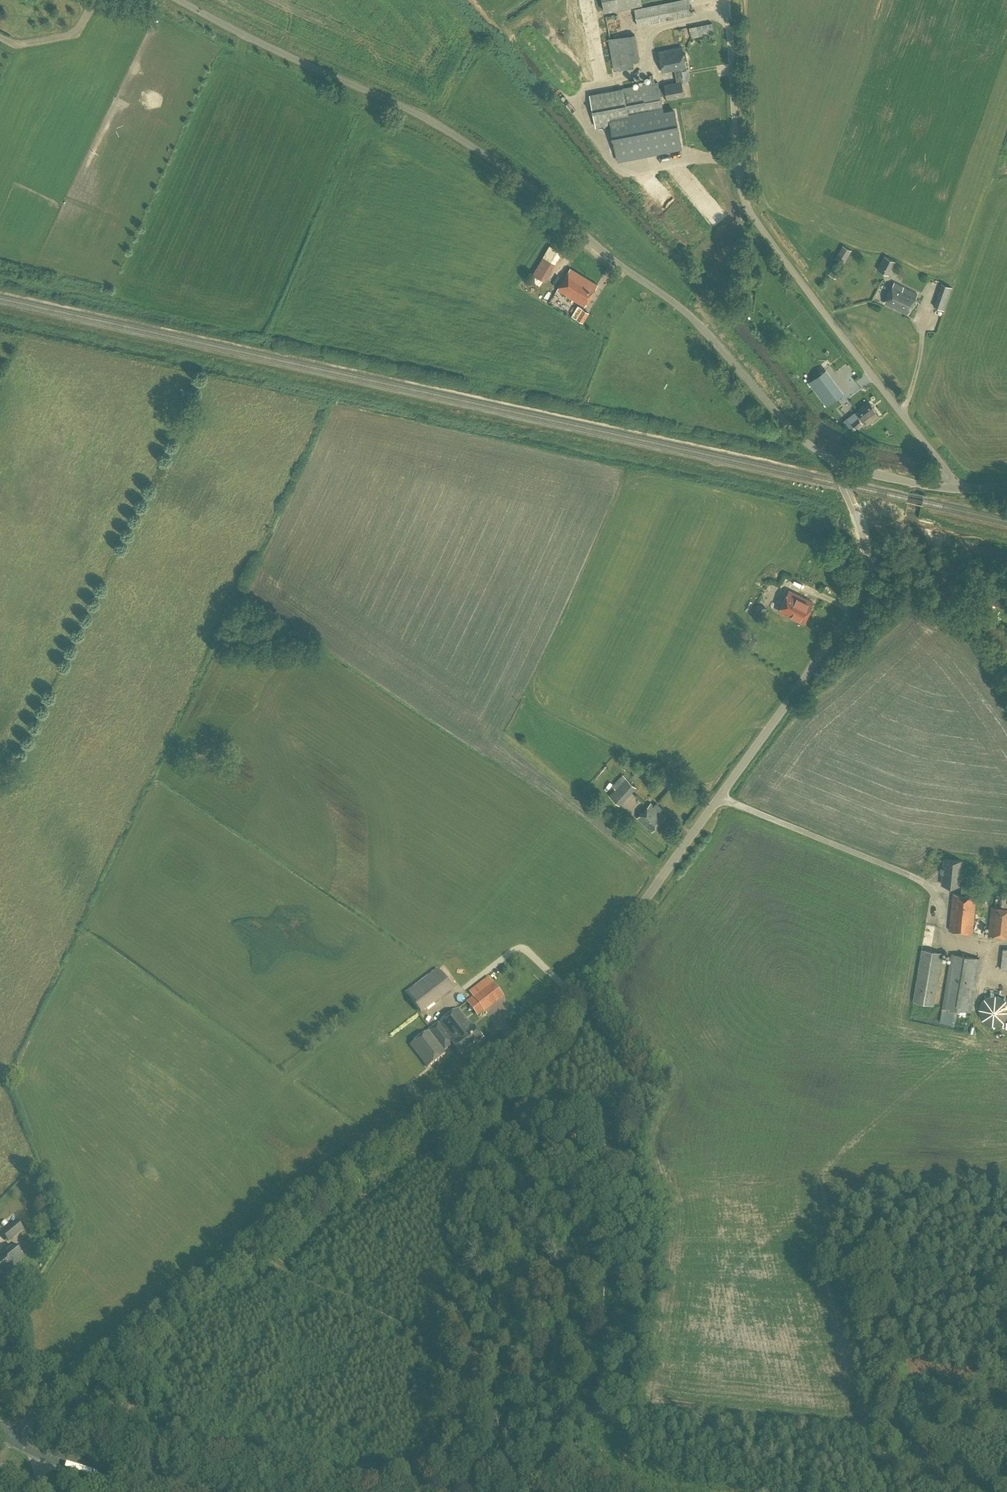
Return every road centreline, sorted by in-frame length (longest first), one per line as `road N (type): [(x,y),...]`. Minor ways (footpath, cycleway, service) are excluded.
road 1 (unclassified): [(13,1438),(40,1406),(585,980),(849,615),(865,546),(845,466)]
road 2 (unclassified): [(845,466),(790,427),(678,305),(495,159),(398,103),(182,0)]
road 3 (unclassified): [(951,486),(946,469),(763,231),(740,165),(729,0)]
road 4 (primary): [(193,1491),(68,1463),(13,1438)]

